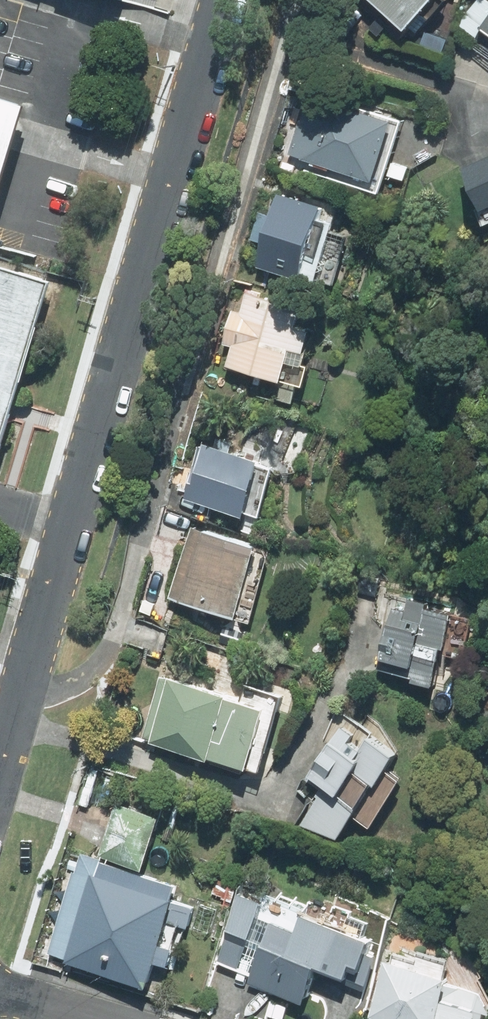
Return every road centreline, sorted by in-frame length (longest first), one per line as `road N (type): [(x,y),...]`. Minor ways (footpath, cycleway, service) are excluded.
road 1 (residential): [(0,757),(215,0)]

